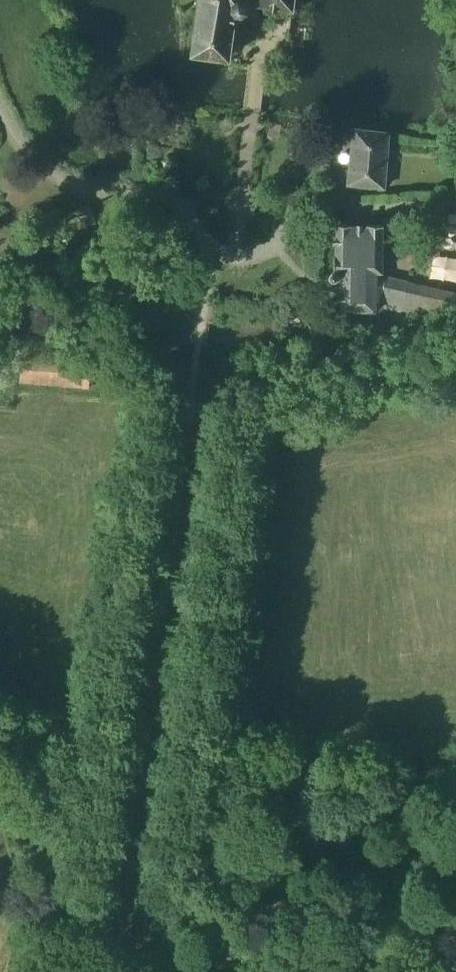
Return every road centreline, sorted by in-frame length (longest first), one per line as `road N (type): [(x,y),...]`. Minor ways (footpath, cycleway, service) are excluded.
road 1 (unclassified): [(455,942),(247,951),(142,971)]
road 2 (track): [(0,798),(44,912),(117,967)]

